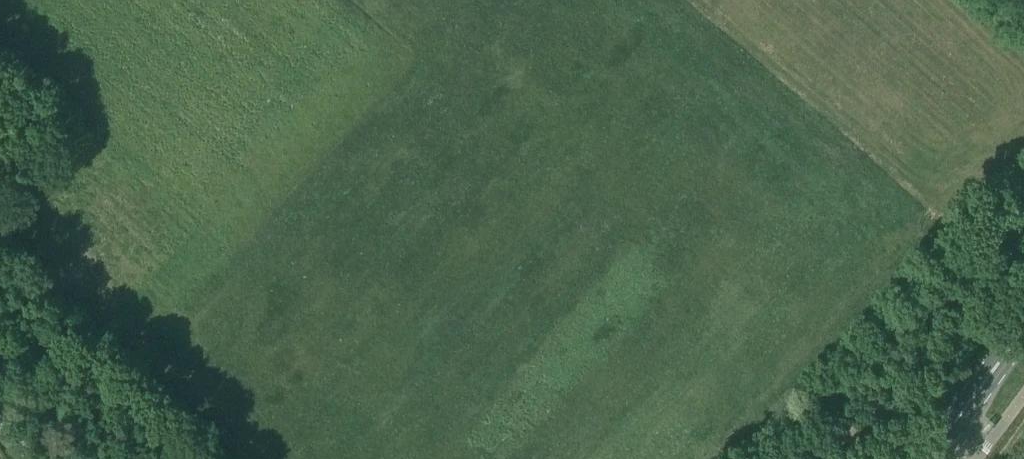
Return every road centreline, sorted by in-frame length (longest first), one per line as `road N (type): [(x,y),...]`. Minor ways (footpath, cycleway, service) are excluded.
road 1 (primary): [(928,458),(1023,332)]

